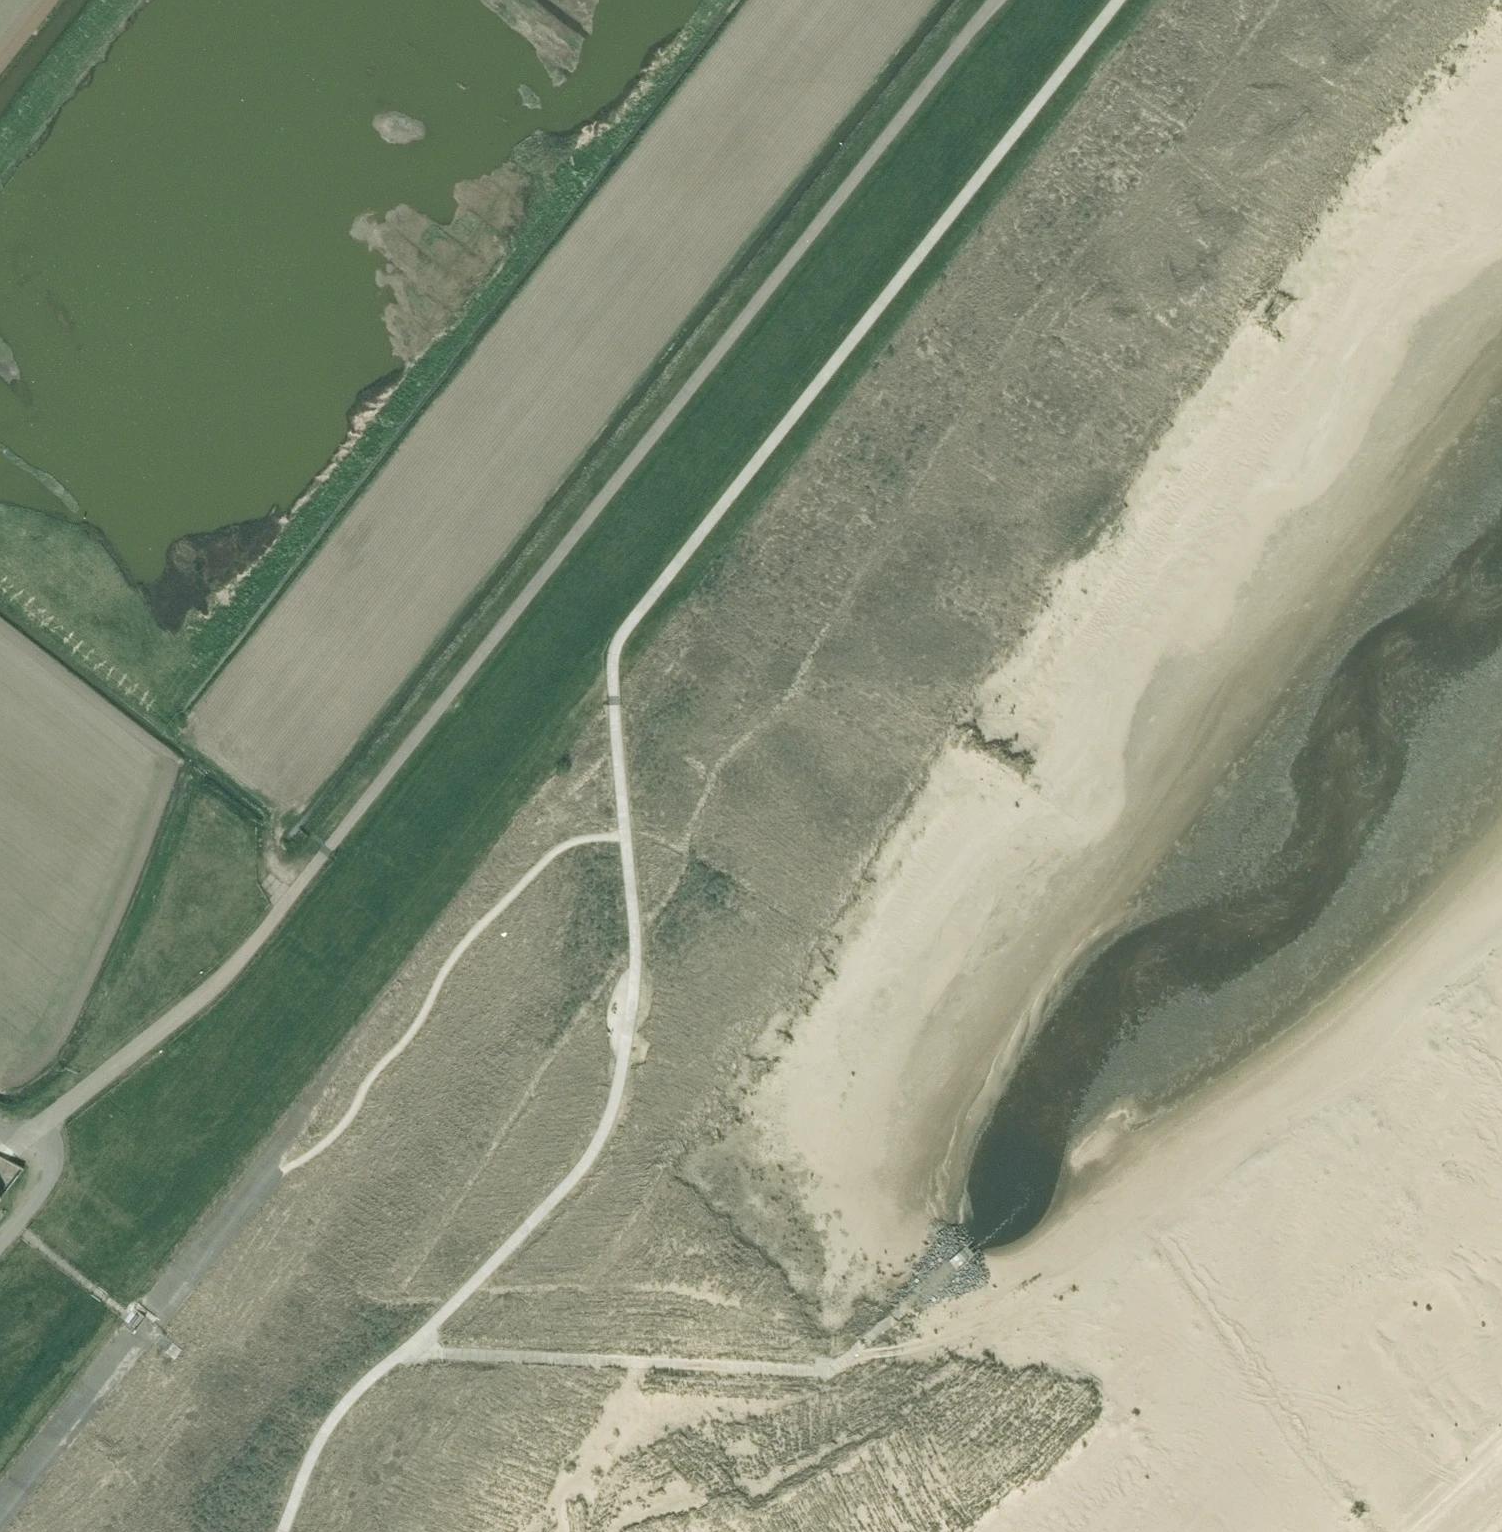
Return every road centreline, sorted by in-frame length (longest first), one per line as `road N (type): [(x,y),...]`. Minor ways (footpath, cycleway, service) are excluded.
road 1 (unclassified): [(43,1128),(241,960),(997,0)]
road 2 (unclassified): [(0,1243),(49,1173),(43,1128)]

